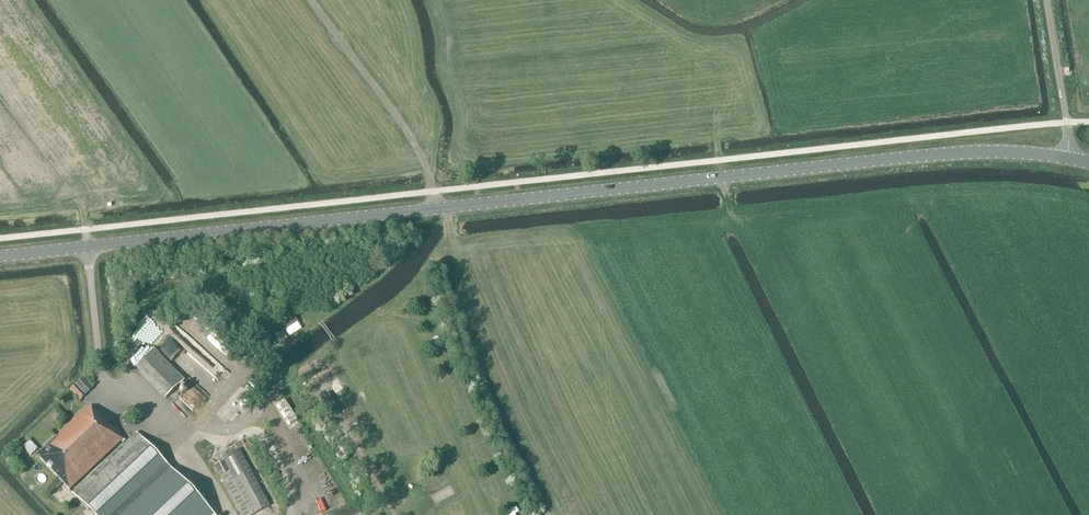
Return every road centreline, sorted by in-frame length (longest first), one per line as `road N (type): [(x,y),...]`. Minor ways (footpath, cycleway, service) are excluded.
road 1 (secondary): [(0,259),(894,163),(983,155),(1070,161)]
road 2 (unclassified): [(1070,161),(1048,0)]

